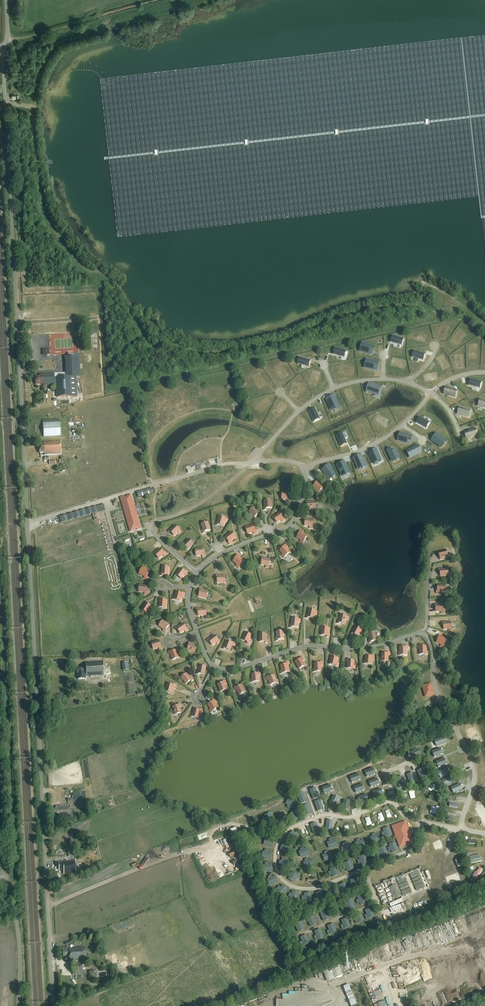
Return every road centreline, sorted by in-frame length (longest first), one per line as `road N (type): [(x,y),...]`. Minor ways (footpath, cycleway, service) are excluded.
road 1 (unclassified): [(53,1005),(3,48)]
road 2 (unclassified): [(18,1005),(18,929),(5,876)]

